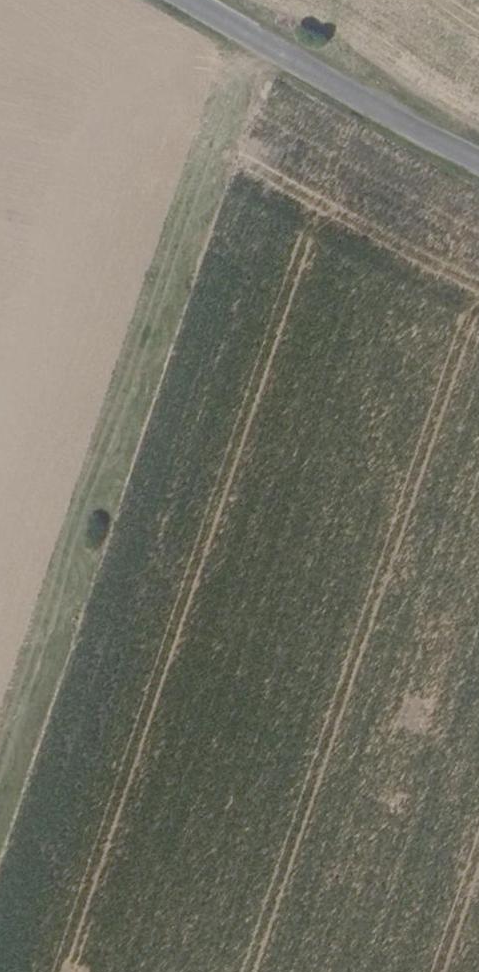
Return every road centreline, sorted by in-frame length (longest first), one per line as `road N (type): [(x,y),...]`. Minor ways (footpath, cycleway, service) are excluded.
road 1 (unclassified): [(185,0),(478,163)]

